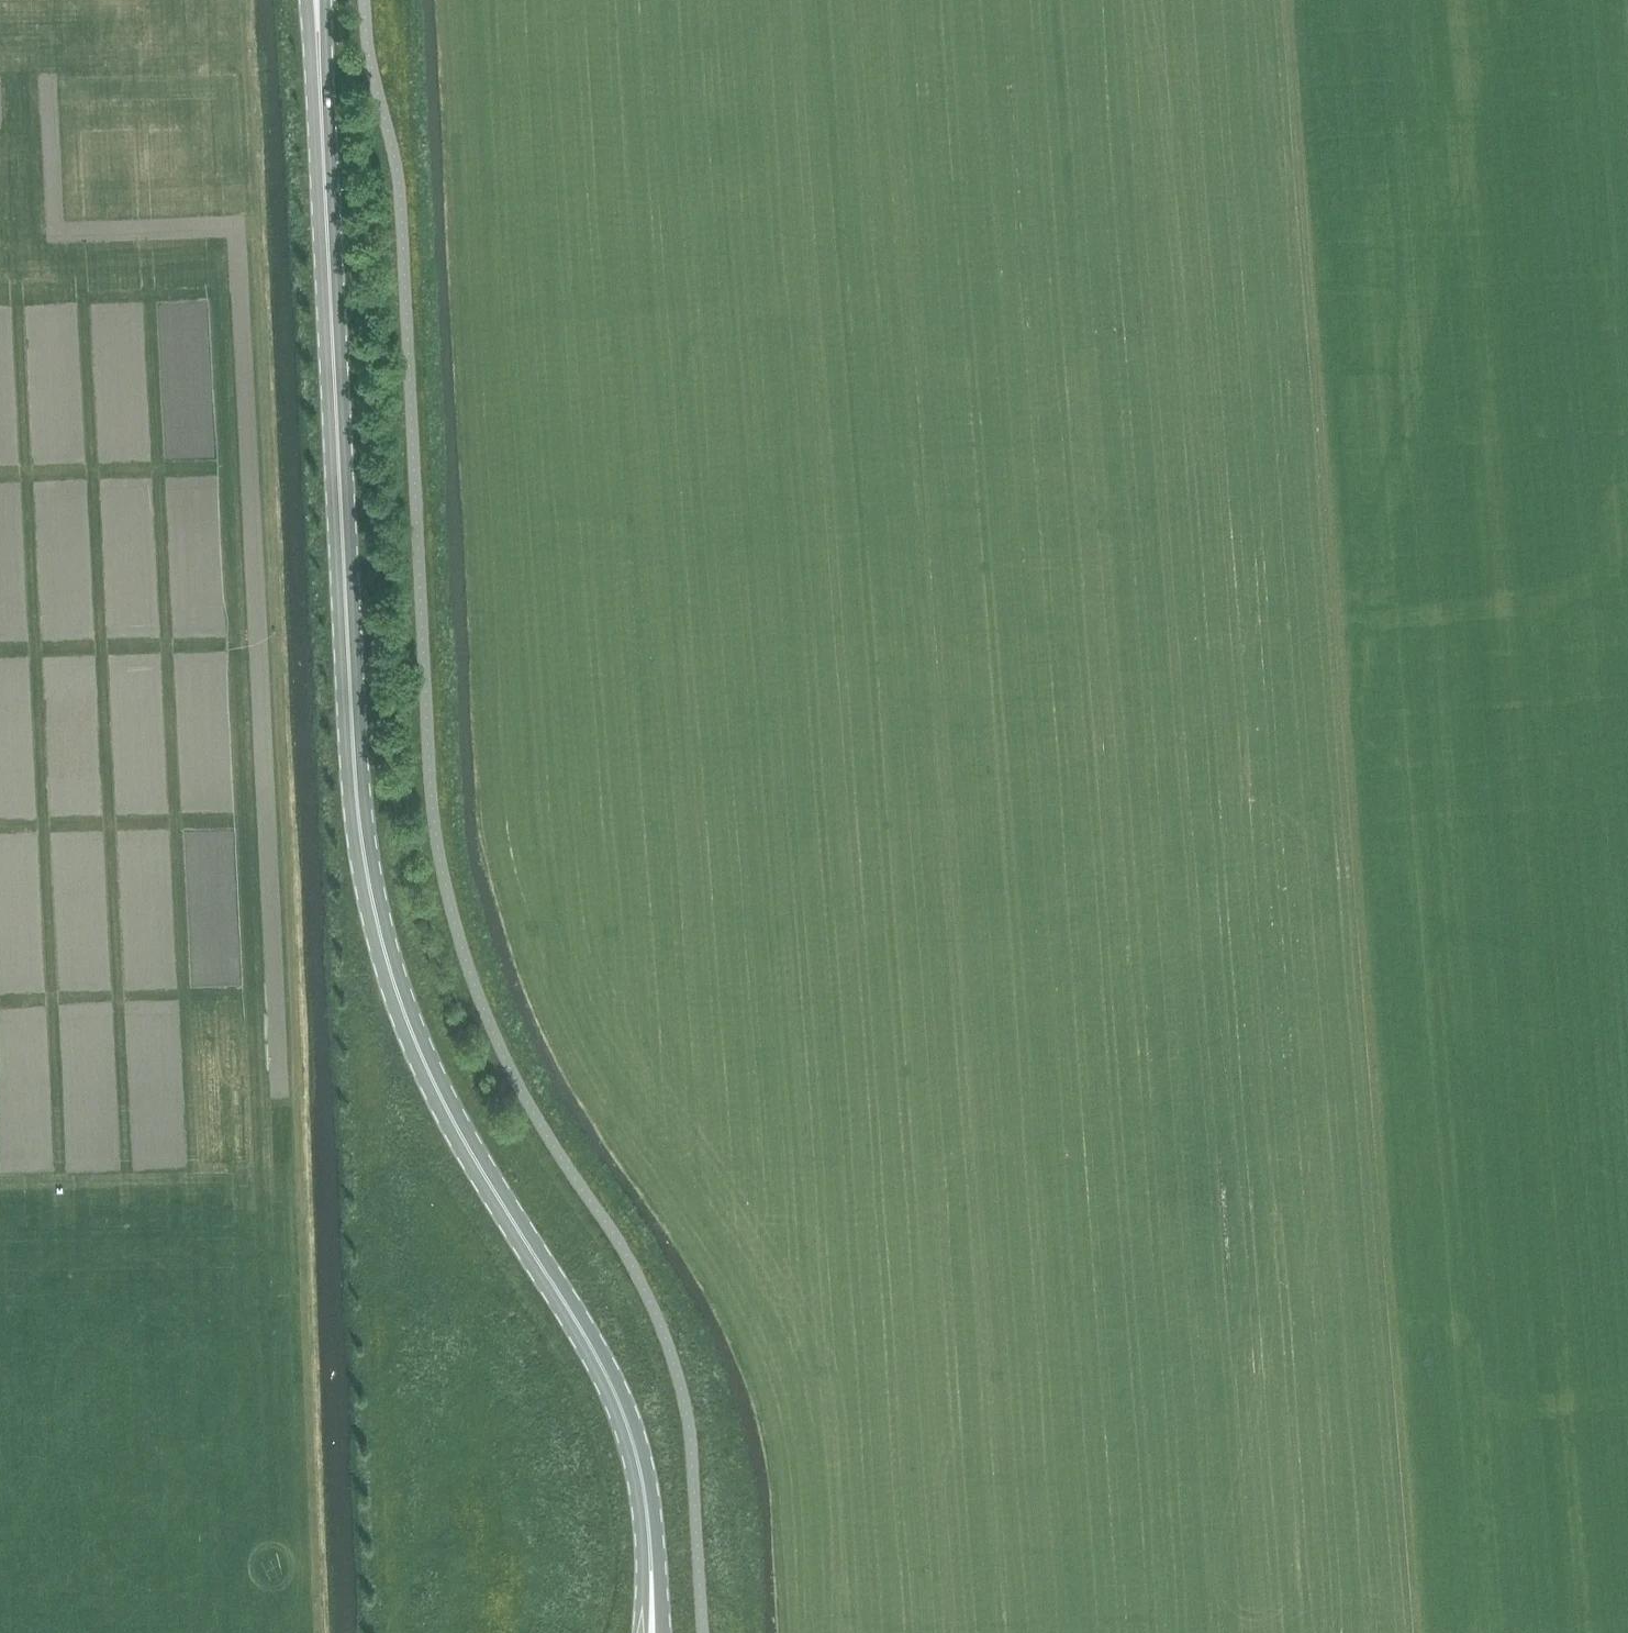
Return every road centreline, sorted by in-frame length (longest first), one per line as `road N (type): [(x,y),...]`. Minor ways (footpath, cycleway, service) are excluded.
road 1 (tertiary): [(650,1632),(648,1500),(629,1426),(589,1343),(412,1067),(368,940),(316,0)]

